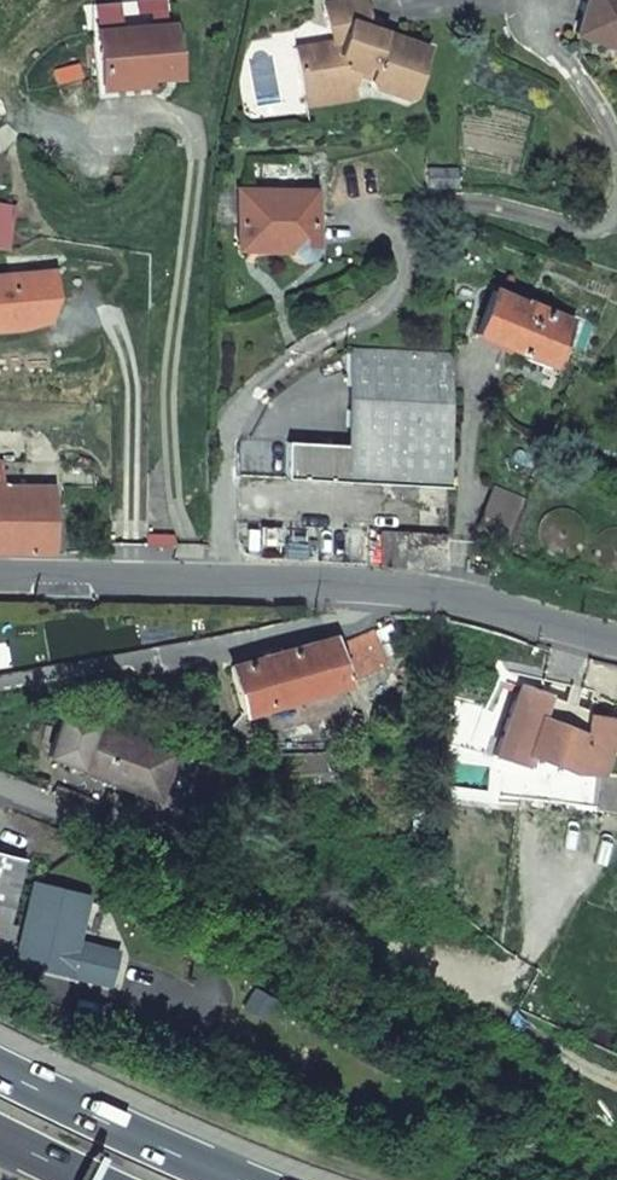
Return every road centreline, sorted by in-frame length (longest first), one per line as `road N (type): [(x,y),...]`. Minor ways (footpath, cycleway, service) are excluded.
road 1 (residential): [(0,800),(616,1078)]
road 2 (residential): [(0,685),(267,641),(409,590)]
road 3 (tertiary): [(409,590),(0,577)]
road 4 (trunk): [(230,1179),(0,1066)]
road 5 (tertiary): [(616,641),(409,590)]
road 6 (trunk): [(0,1126),(109,1179)]

